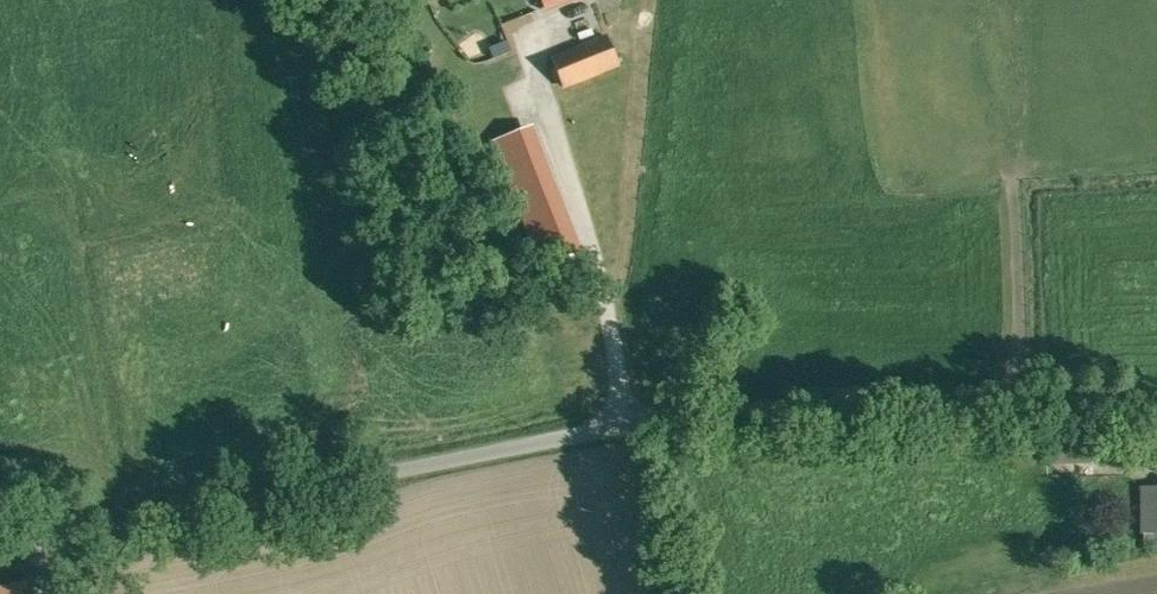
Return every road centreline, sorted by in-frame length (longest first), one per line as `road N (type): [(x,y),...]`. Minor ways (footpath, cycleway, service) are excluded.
road 1 (unclassified): [(0,551),(628,429),(1156,403)]

